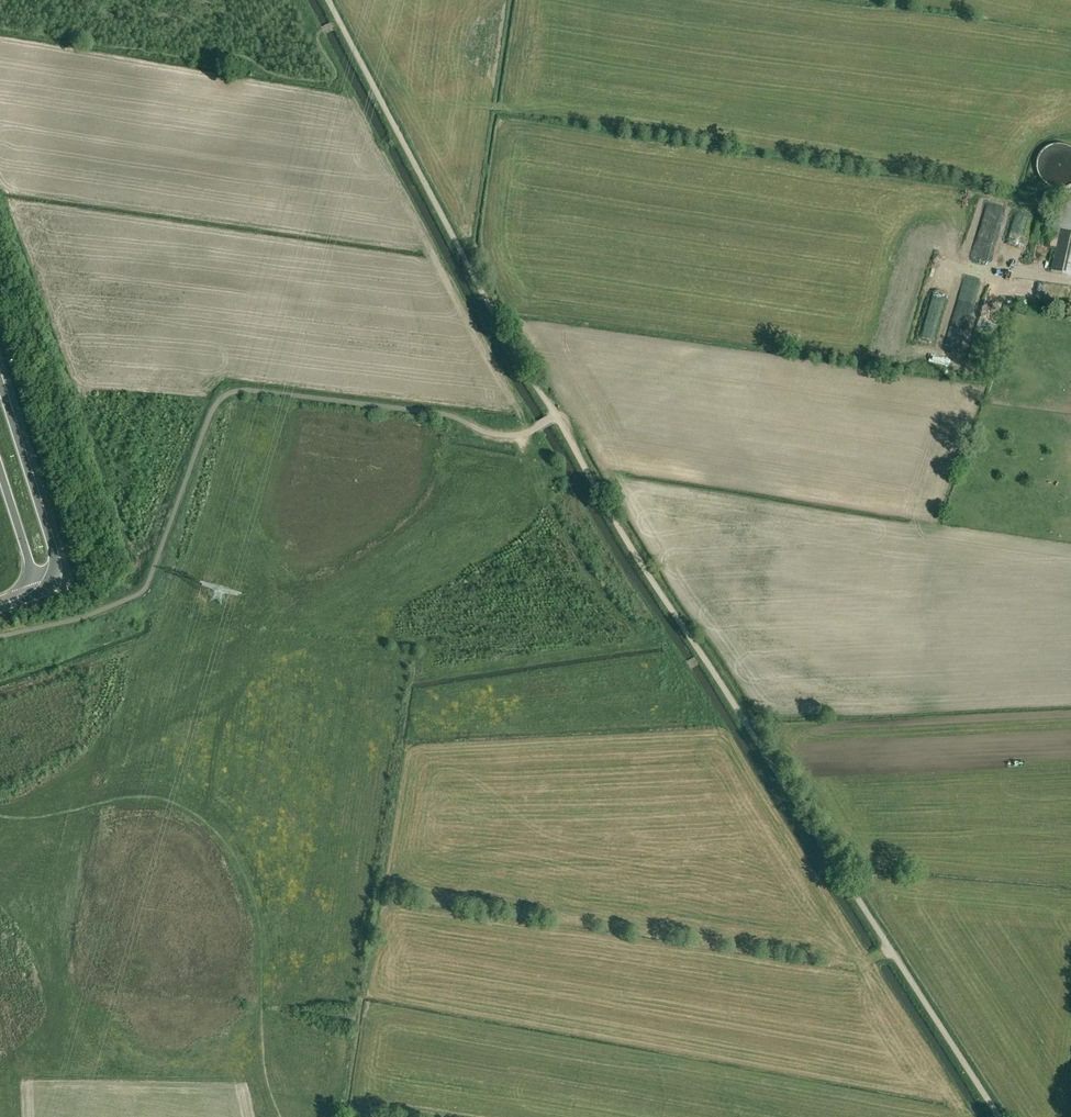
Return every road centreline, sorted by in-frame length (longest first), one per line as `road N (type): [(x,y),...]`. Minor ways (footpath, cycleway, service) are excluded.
road 1 (motorway): [(53,579),(56,557),(0,382)]
road 2 (motorway): [(0,471),(31,573),(27,595)]

